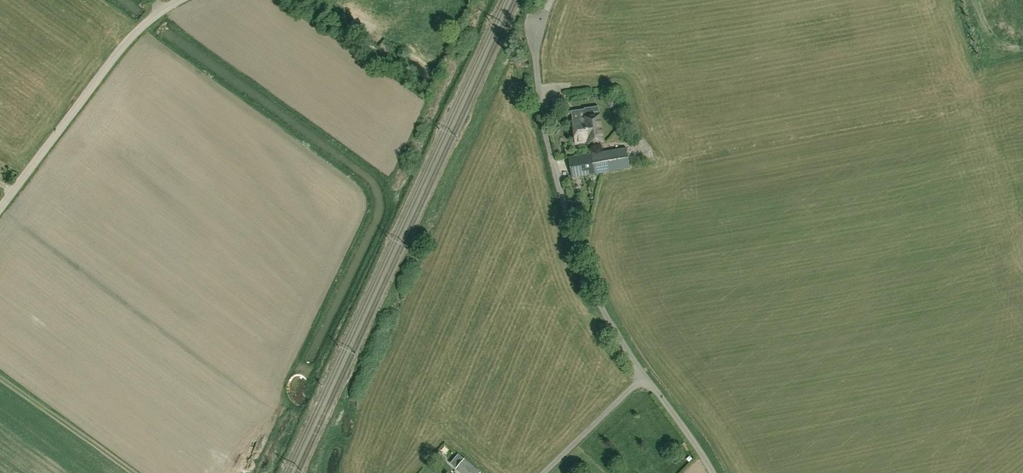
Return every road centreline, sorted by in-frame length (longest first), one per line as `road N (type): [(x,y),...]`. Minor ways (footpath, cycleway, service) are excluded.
road 1 (unclassified): [(713,472),(609,322),(581,258),(537,88),(544,14)]
road 2 (unclassified): [(0,207),(140,29),(179,0)]

